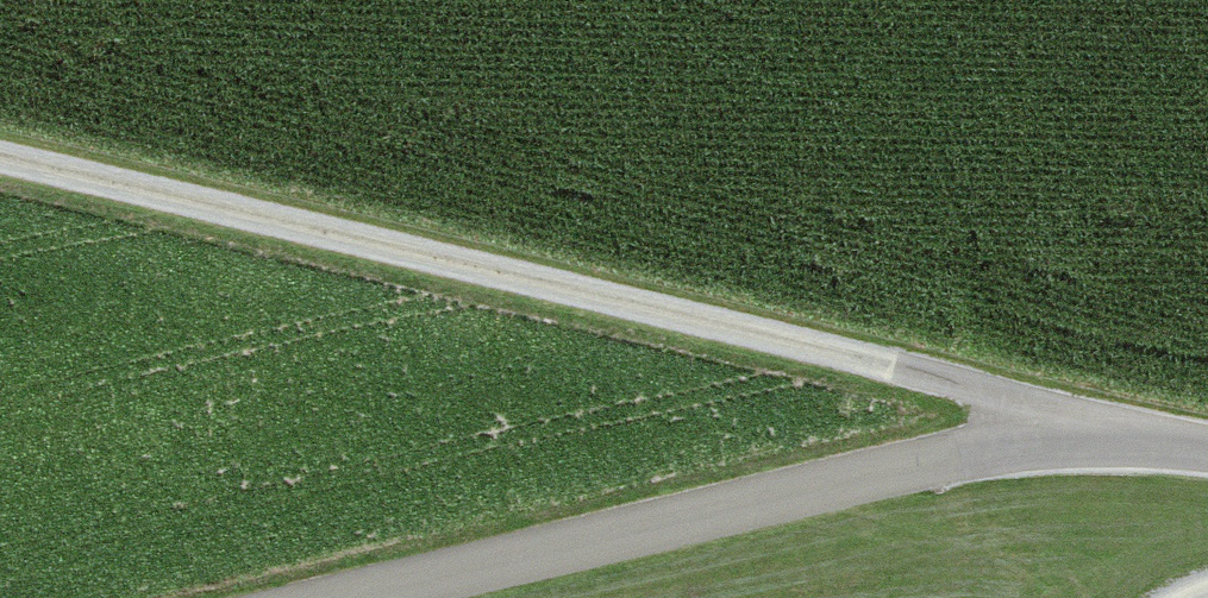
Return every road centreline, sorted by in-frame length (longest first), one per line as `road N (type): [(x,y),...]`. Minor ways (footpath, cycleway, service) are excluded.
road 1 (track): [(1081,421),(0,165)]
road 2 (unclassified): [(352,597),(1081,421),(1207,447)]

